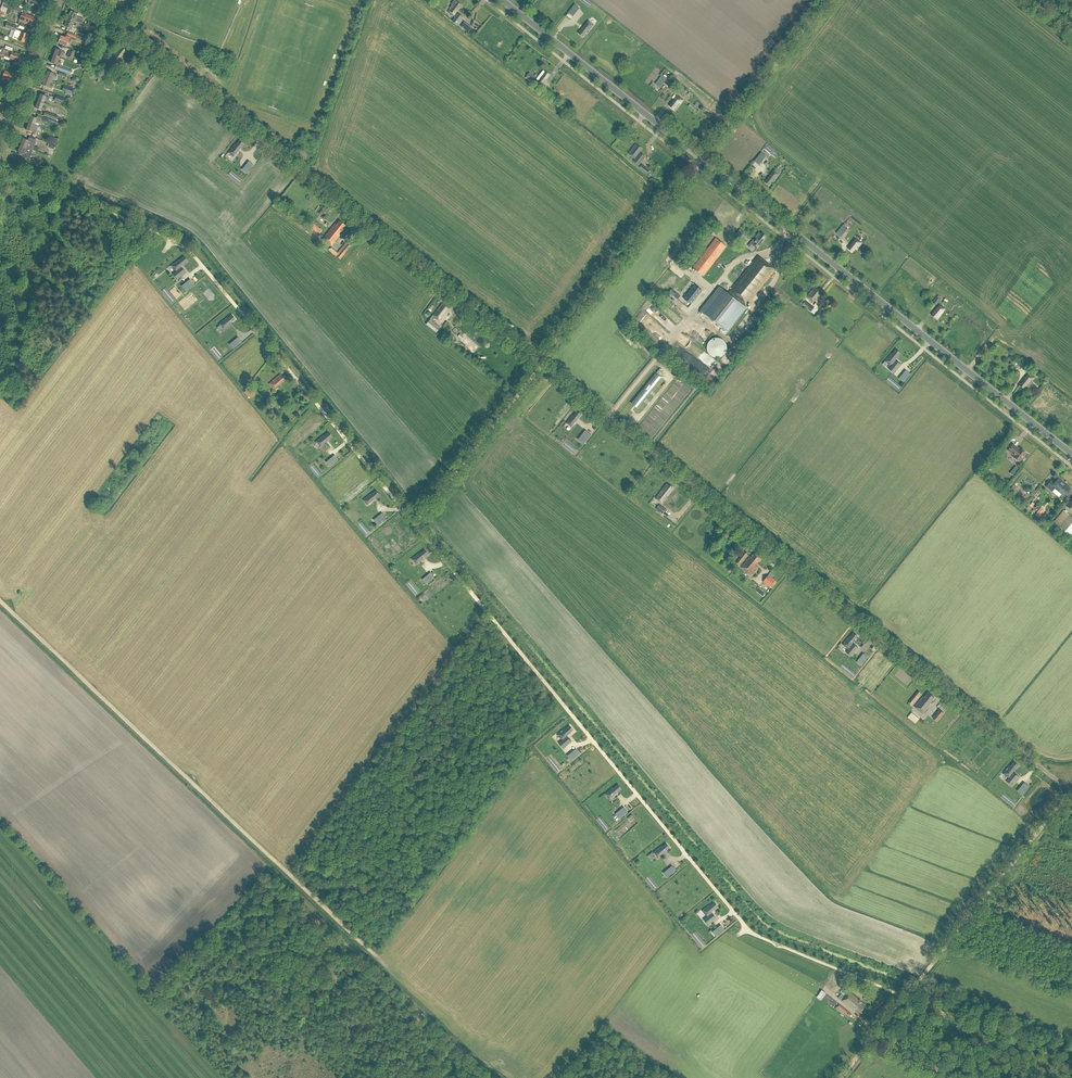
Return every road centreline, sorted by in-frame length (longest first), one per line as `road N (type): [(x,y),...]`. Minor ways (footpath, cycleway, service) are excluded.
road 1 (unclassified): [(1070,791),(85,0)]
road 2 (primary): [(1071,454),(503,0)]
road 3 (track): [(827,0),(414,523)]
road 4 (track): [(414,523),(747,929),(773,942)]
road 5 (track): [(0,603),(380,962)]
road 6 (track): [(46,184),(190,253),(414,523)]
road 7 (track): [(906,996),(1061,803)]
road 8 (track): [(781,946),(903,998)]

